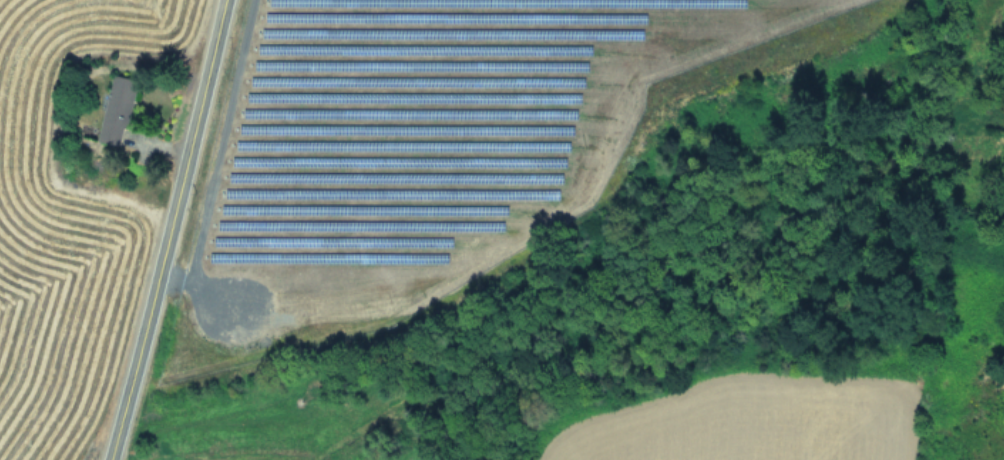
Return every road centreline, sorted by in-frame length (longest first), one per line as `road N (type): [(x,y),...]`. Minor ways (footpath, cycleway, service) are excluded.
road 1 (tertiary): [(110,459),(225,0)]

